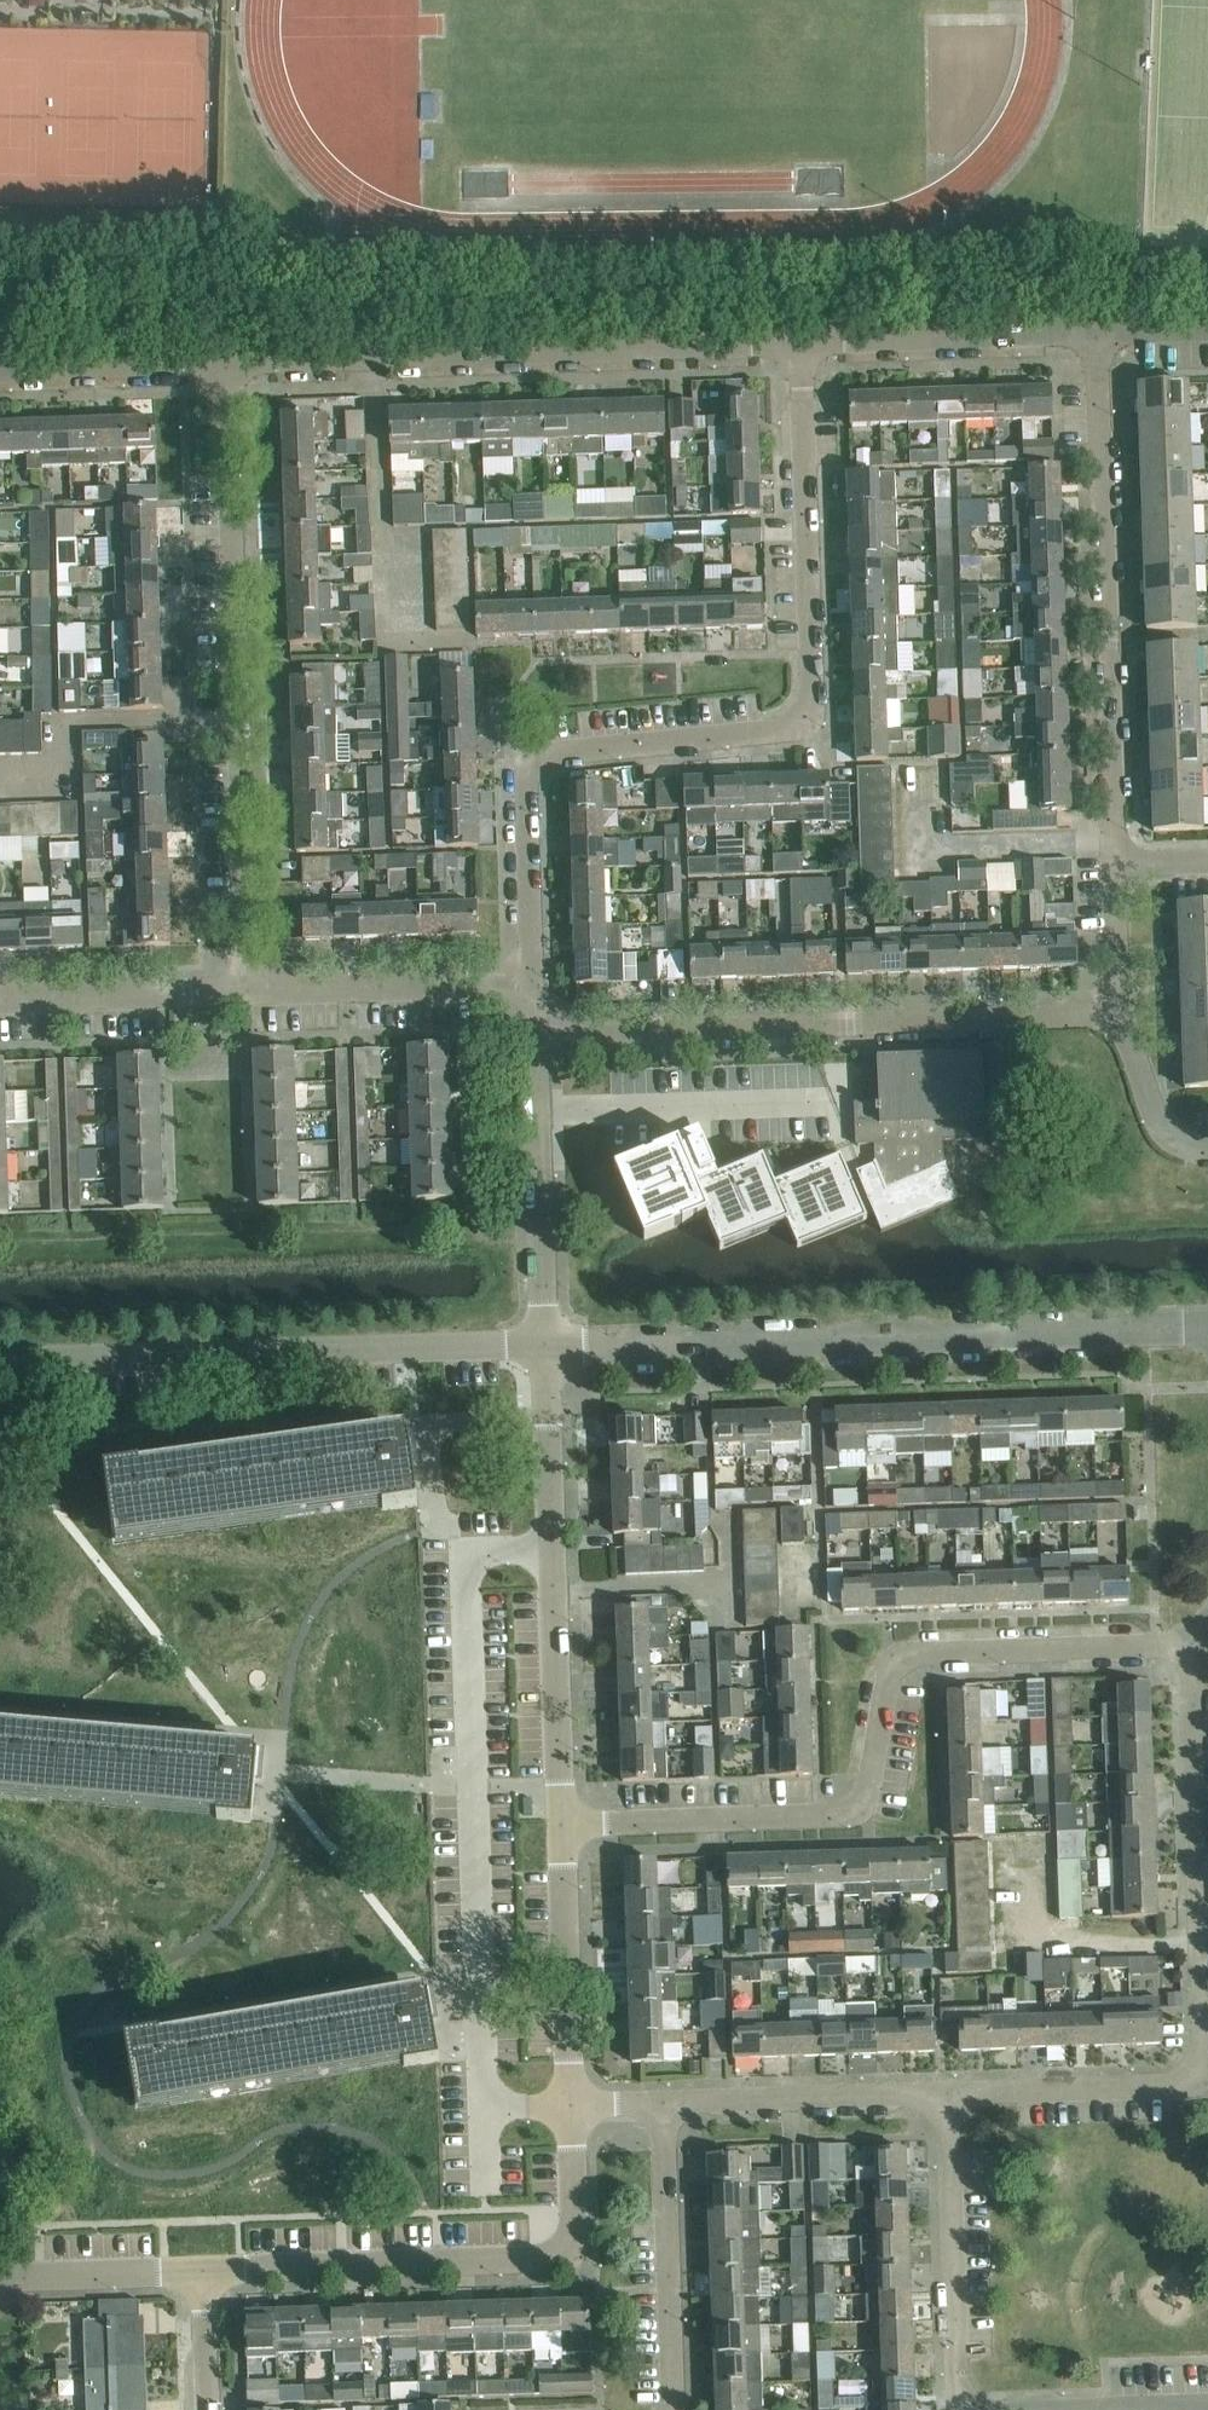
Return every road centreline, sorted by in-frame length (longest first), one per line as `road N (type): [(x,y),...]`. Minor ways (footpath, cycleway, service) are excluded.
road 1 (residential): [(534,984),(527,783),(535,764),(550,754),(775,730),(803,720),(810,707),(800,342)]
road 2 (residential): [(561,1824),(836,1815),(859,1807),(868,1784),(887,1685),(898,1666),(922,1654),(1190,1642)]
road 3 (residential): [(545,1346),(1207,1326)]
road 4 (residential): [(249,992),(226,361)]
road 5 (residential): [(535,1034),(1122,1014)]
road 6 (residential): [(226,361),(800,342)]
road 7 (residential): [(0,1361),(545,1346)]
road 8 (residential): [(1114,865),(1097,334)]
road 9 (residential): [(203,2270),(554,2255),(570,2244),(575,2219),(571,2106)]
road 10 (residential): [(561,1824),(545,1346)]
road 11 (residential): [(1193,2079),(1206,2046),(1190,1642)]
road 12 (residential): [(958,2409),(946,2093)]
road 13 (residential): [(545,1346),(535,1034)]
road 14 (residential): [(674,2409),(663,2103)]
road 15 (residential): [(800,342),(1097,334)]
road 16 (residential): [(249,992),(534,984)]
road 17 (residential): [(663,2103),(946,2093)]
road 18 (residential): [(571,2106),(561,1824)]
road 19 (residential): [(0,1000),(249,992)]
road 20 (residential): [(946,2093),(1193,2079)]
road 21 (residential): [(0,370),(226,361)]
road 22 (residential): [(0,2279),(203,2270)]
road 23 (residential): [(1207,1148),(1168,1135),(1122,1014)]
road 24 (residential): [(1122,1014),(1114,865)]
road 25 (residential): [(207,2409),(203,2270)]

